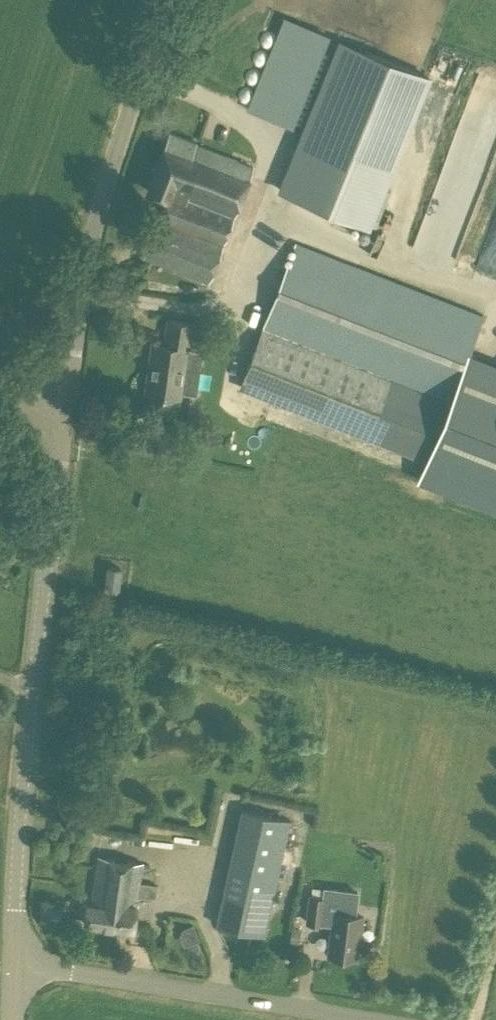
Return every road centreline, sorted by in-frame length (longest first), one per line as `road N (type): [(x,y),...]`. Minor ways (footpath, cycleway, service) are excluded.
road 1 (tertiary): [(14,962),(18,847),(63,403)]
road 2 (tertiary): [(63,403),(96,210),(165,0)]
road 3 (unclassified): [(352,1019),(14,962)]

